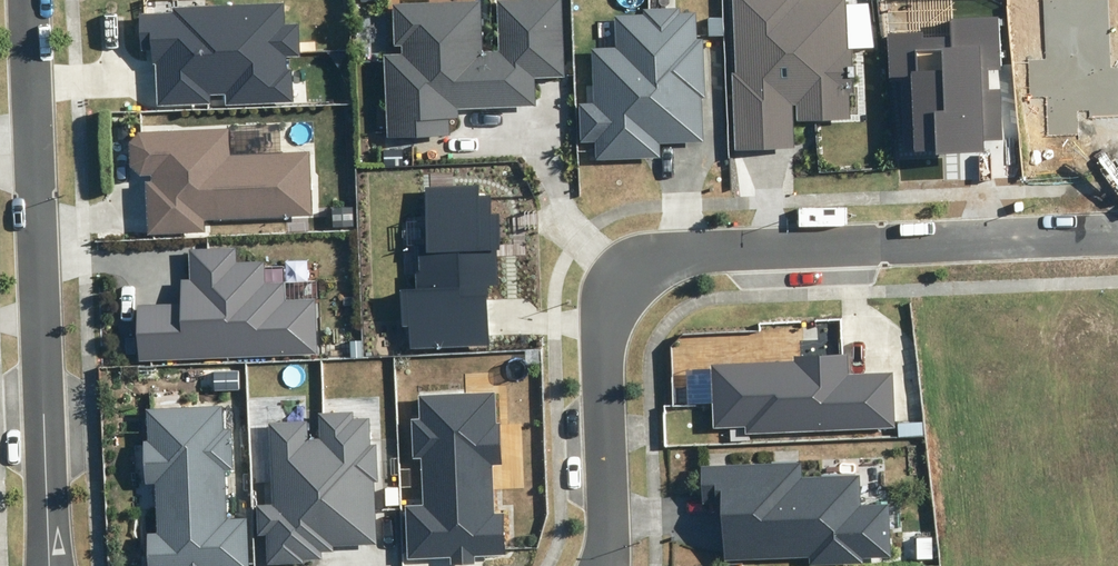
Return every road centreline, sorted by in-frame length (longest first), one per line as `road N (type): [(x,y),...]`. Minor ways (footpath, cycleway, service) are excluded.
road 1 (residential): [(27,0),(52,565)]
road 2 (residential): [(610,565),(611,333),(628,295),(693,259),(906,241)]
road 3 (residential): [(1117,232),(906,241)]

